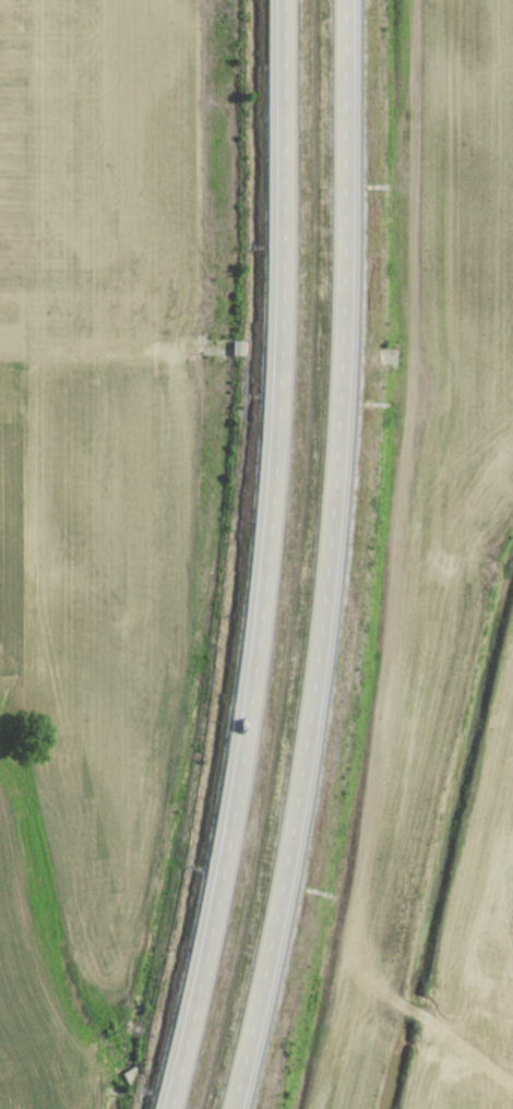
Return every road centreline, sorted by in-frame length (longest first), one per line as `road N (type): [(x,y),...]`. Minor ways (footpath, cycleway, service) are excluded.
road 1 (motorway): [(283,0),(288,359),(279,517),(229,833),(169,1108)]
road 2 (motorway): [(231,1108),(324,595),(337,479),(339,0)]

